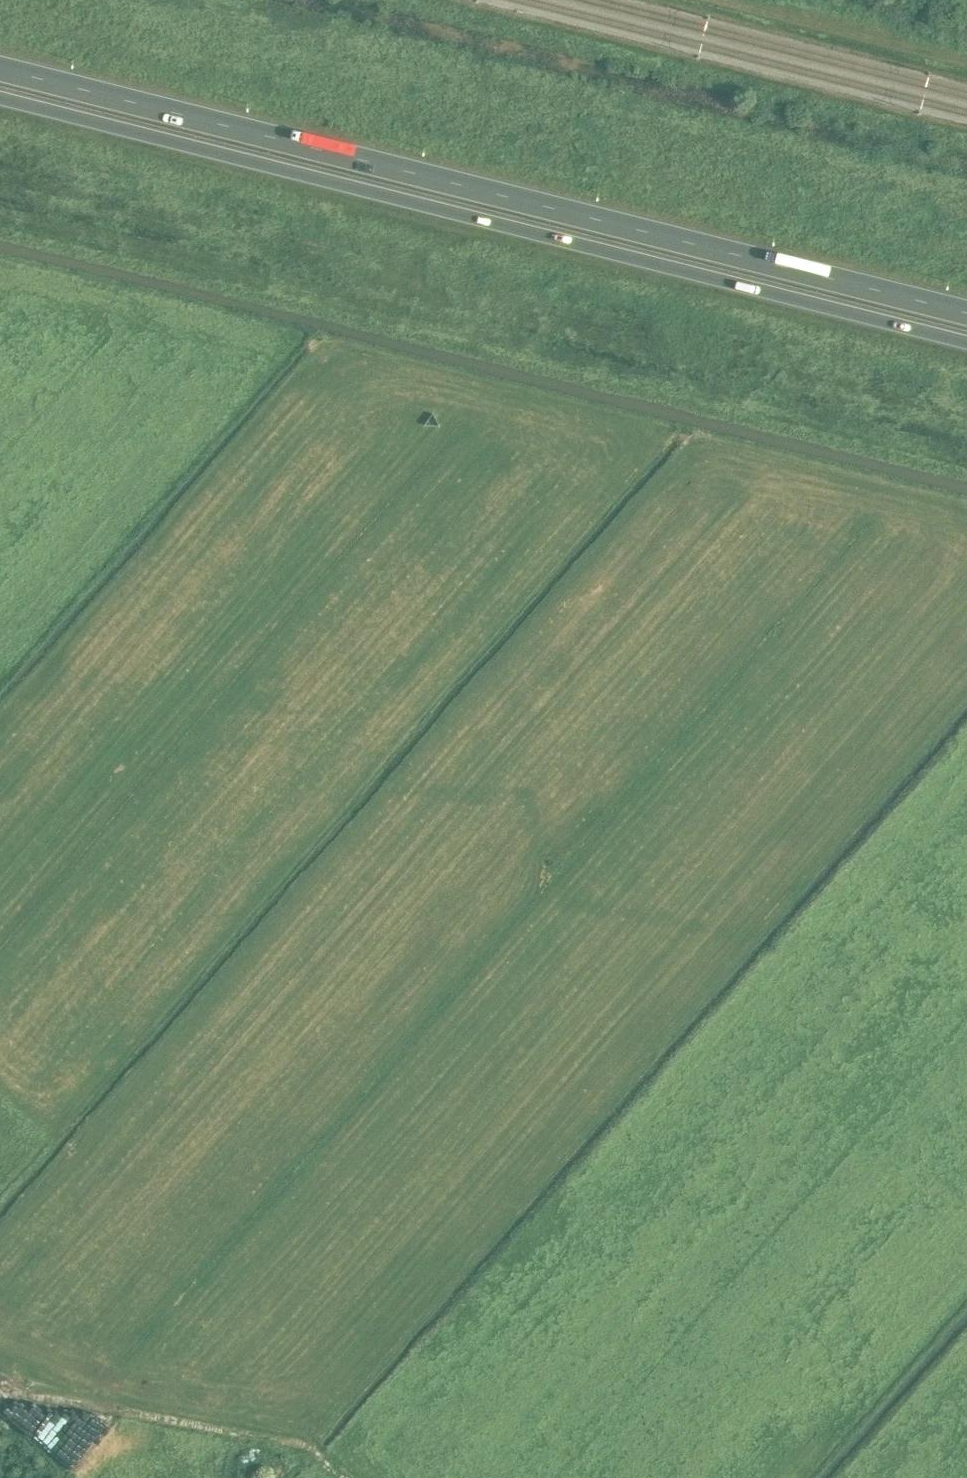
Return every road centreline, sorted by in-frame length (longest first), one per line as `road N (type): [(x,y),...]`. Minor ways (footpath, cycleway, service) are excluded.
road 1 (trunk): [(0,100),(966,347)]
road 2 (trunk): [(966,312),(0,67)]
road 3 (track): [(966,61),(729,0)]

